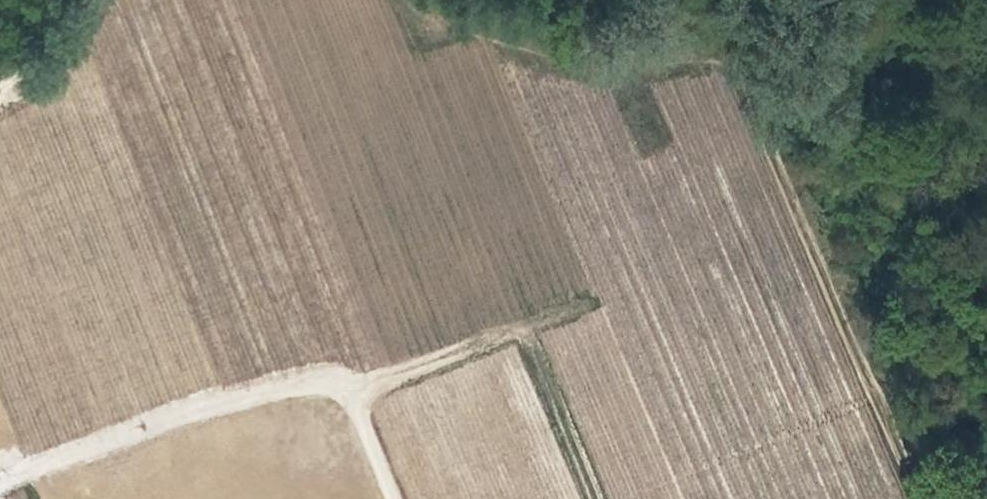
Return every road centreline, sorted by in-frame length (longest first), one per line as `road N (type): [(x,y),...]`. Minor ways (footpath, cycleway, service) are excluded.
road 1 (track): [(922,498),(746,79),(725,60),(627,68),(528,53),(424,16),(408,0)]
road 2 (track): [(392,498),(341,384),(317,383),(239,398),(0,479)]
road 3 (track): [(348,398),(442,354),(516,333),(594,498)]
road 4 (track): [(93,0),(42,62),(0,96)]

